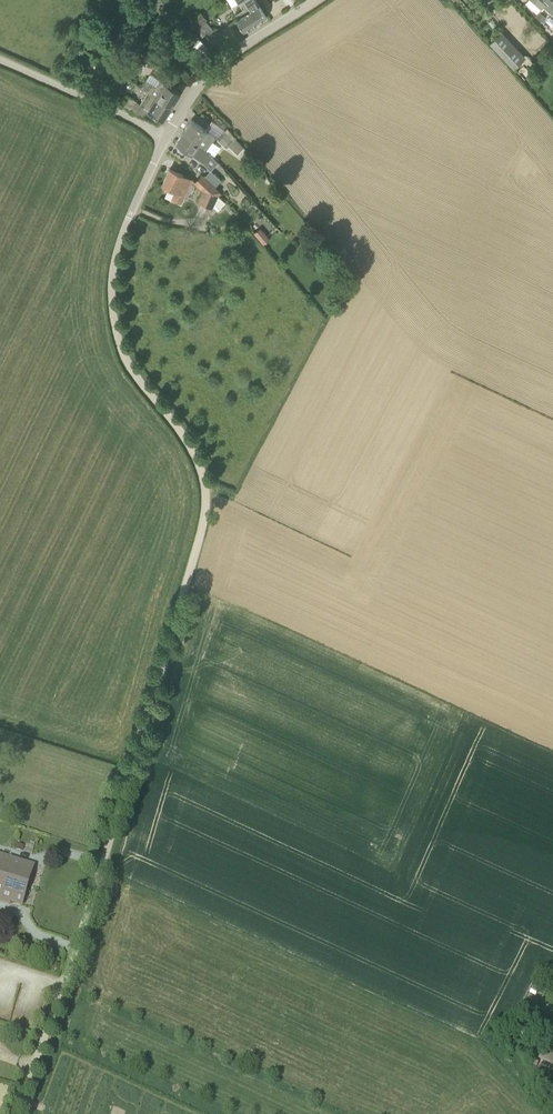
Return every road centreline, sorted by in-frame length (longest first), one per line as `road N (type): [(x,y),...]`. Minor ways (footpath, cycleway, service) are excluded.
road 1 (unclassified): [(19,1113),(125,814),(208,510),(203,460),(140,372),(127,339),(120,270),(130,218)]
road 2 (residential): [(130,218),(193,90),(319,0)]

